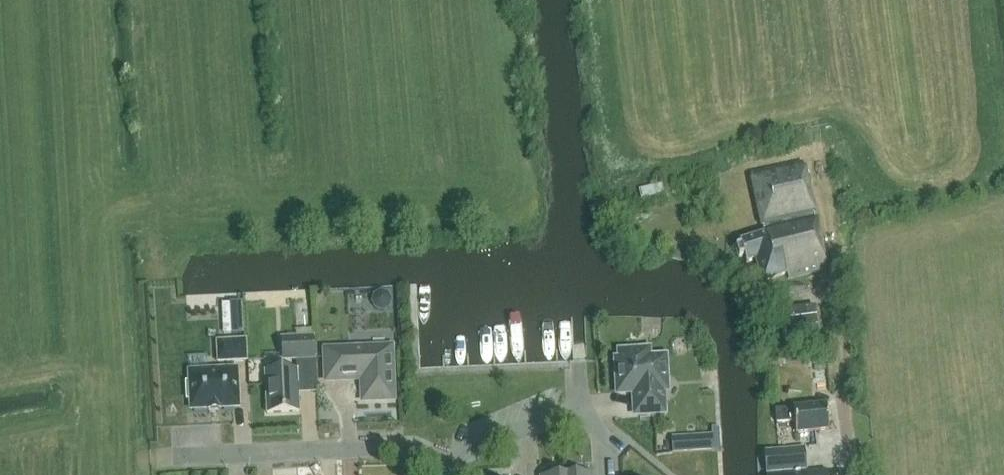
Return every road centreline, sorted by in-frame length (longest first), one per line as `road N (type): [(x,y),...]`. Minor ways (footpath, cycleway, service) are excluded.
road 1 (residential): [(442,463),(410,445),(175,457)]
road 2 (residential): [(831,317),(852,474)]
road 3 (residential): [(442,463),(580,398)]

